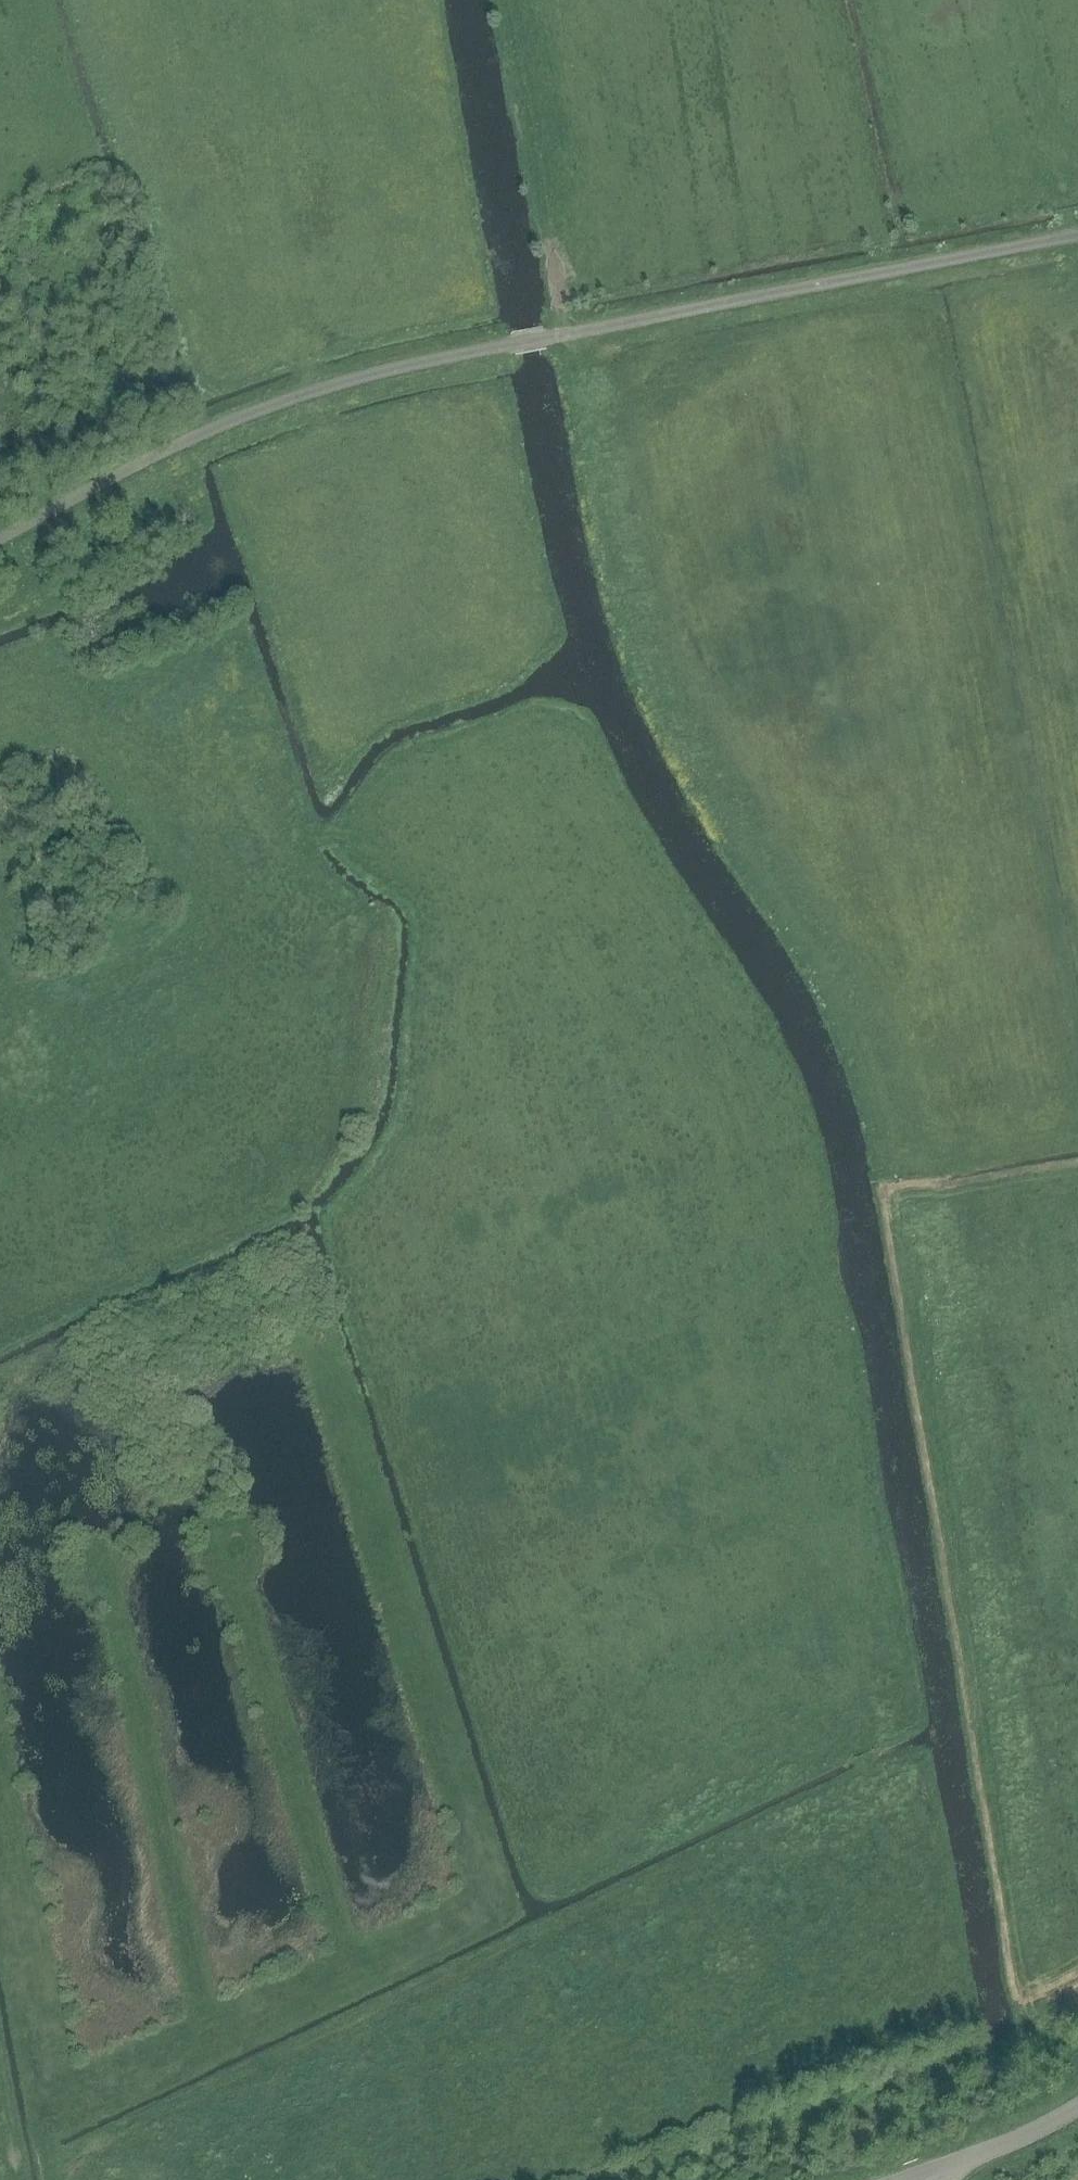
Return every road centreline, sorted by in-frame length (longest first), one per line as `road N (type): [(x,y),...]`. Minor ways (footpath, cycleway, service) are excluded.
road 1 (unclassified): [(918,2179),(1077,2107)]

